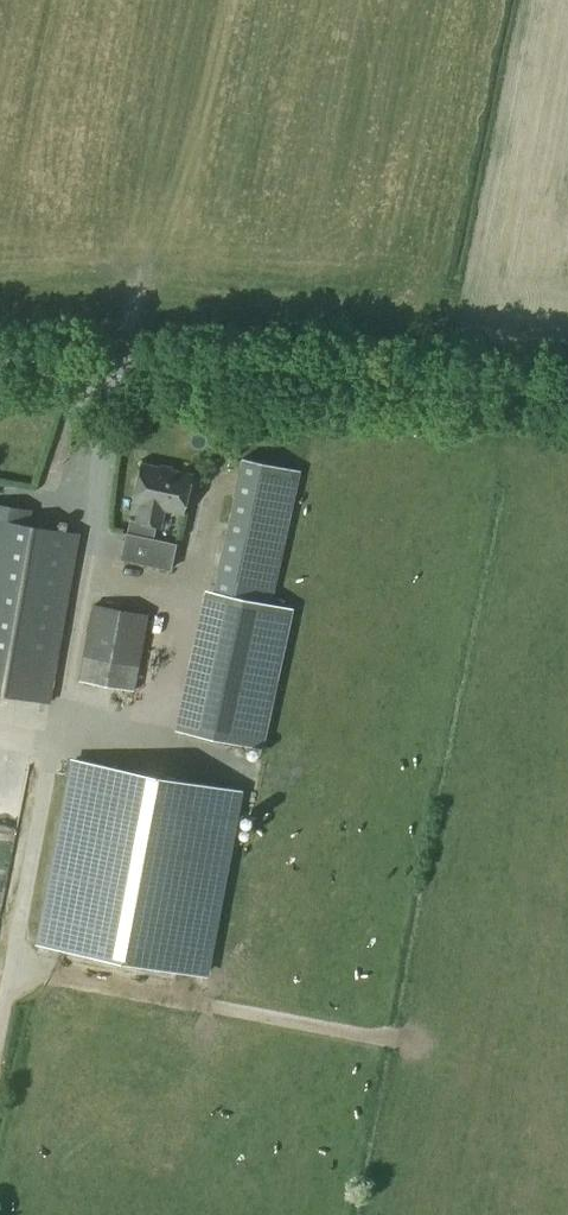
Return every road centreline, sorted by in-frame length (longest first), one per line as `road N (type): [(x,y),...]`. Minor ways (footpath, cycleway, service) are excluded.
road 1 (track): [(0,1004),(92,538),(113,370)]
road 2 (unclassified): [(567,390),(0,366)]

